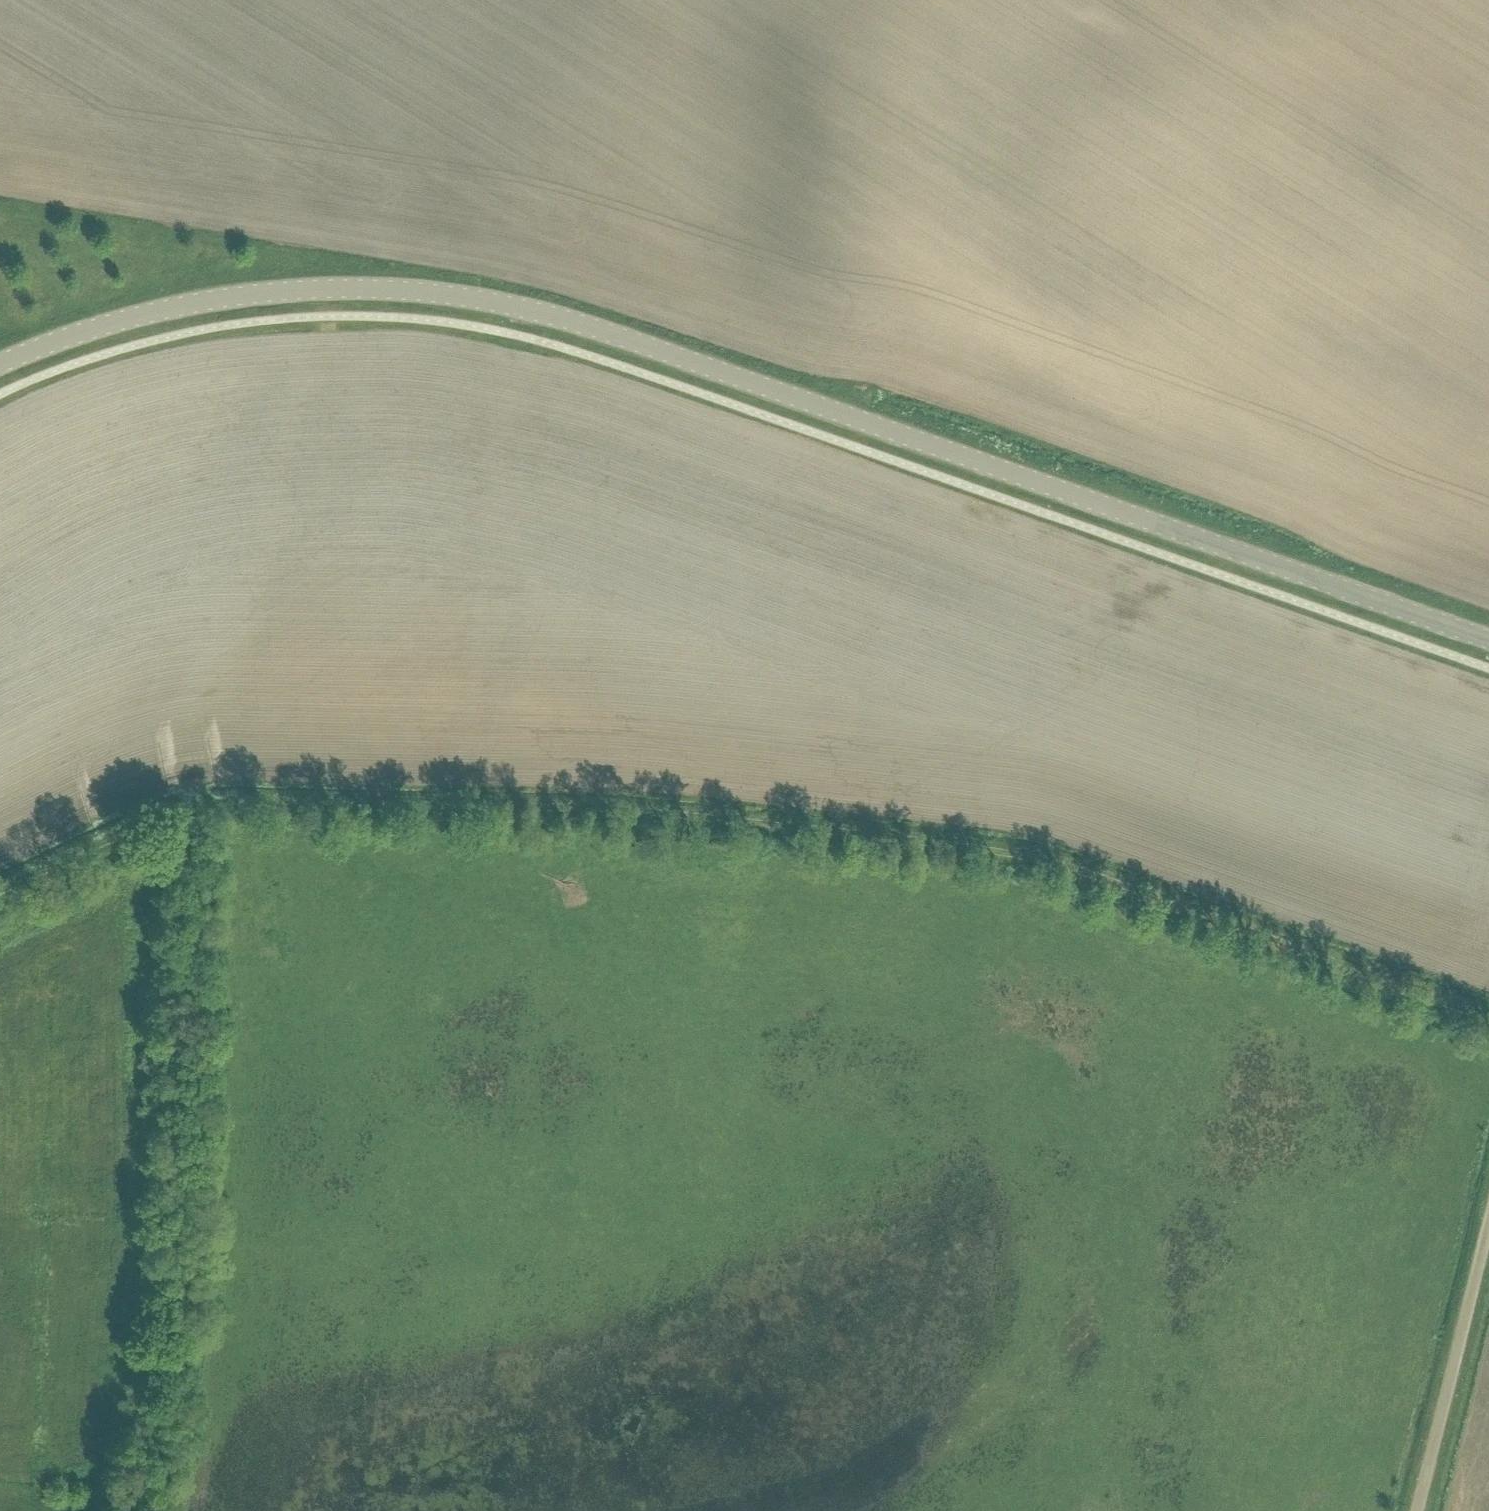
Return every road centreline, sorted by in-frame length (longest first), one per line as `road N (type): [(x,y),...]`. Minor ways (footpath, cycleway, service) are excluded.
road 1 (tertiary): [(1488,636),(632,338),(493,302),(367,288),(251,292),(107,322),(0,364)]
road 2 (track): [(0,889),(189,799),(450,800),(806,821),(1026,850),(1488,1013)]
road 3 (unclassified): [(1416,1510),(1488,1214)]

